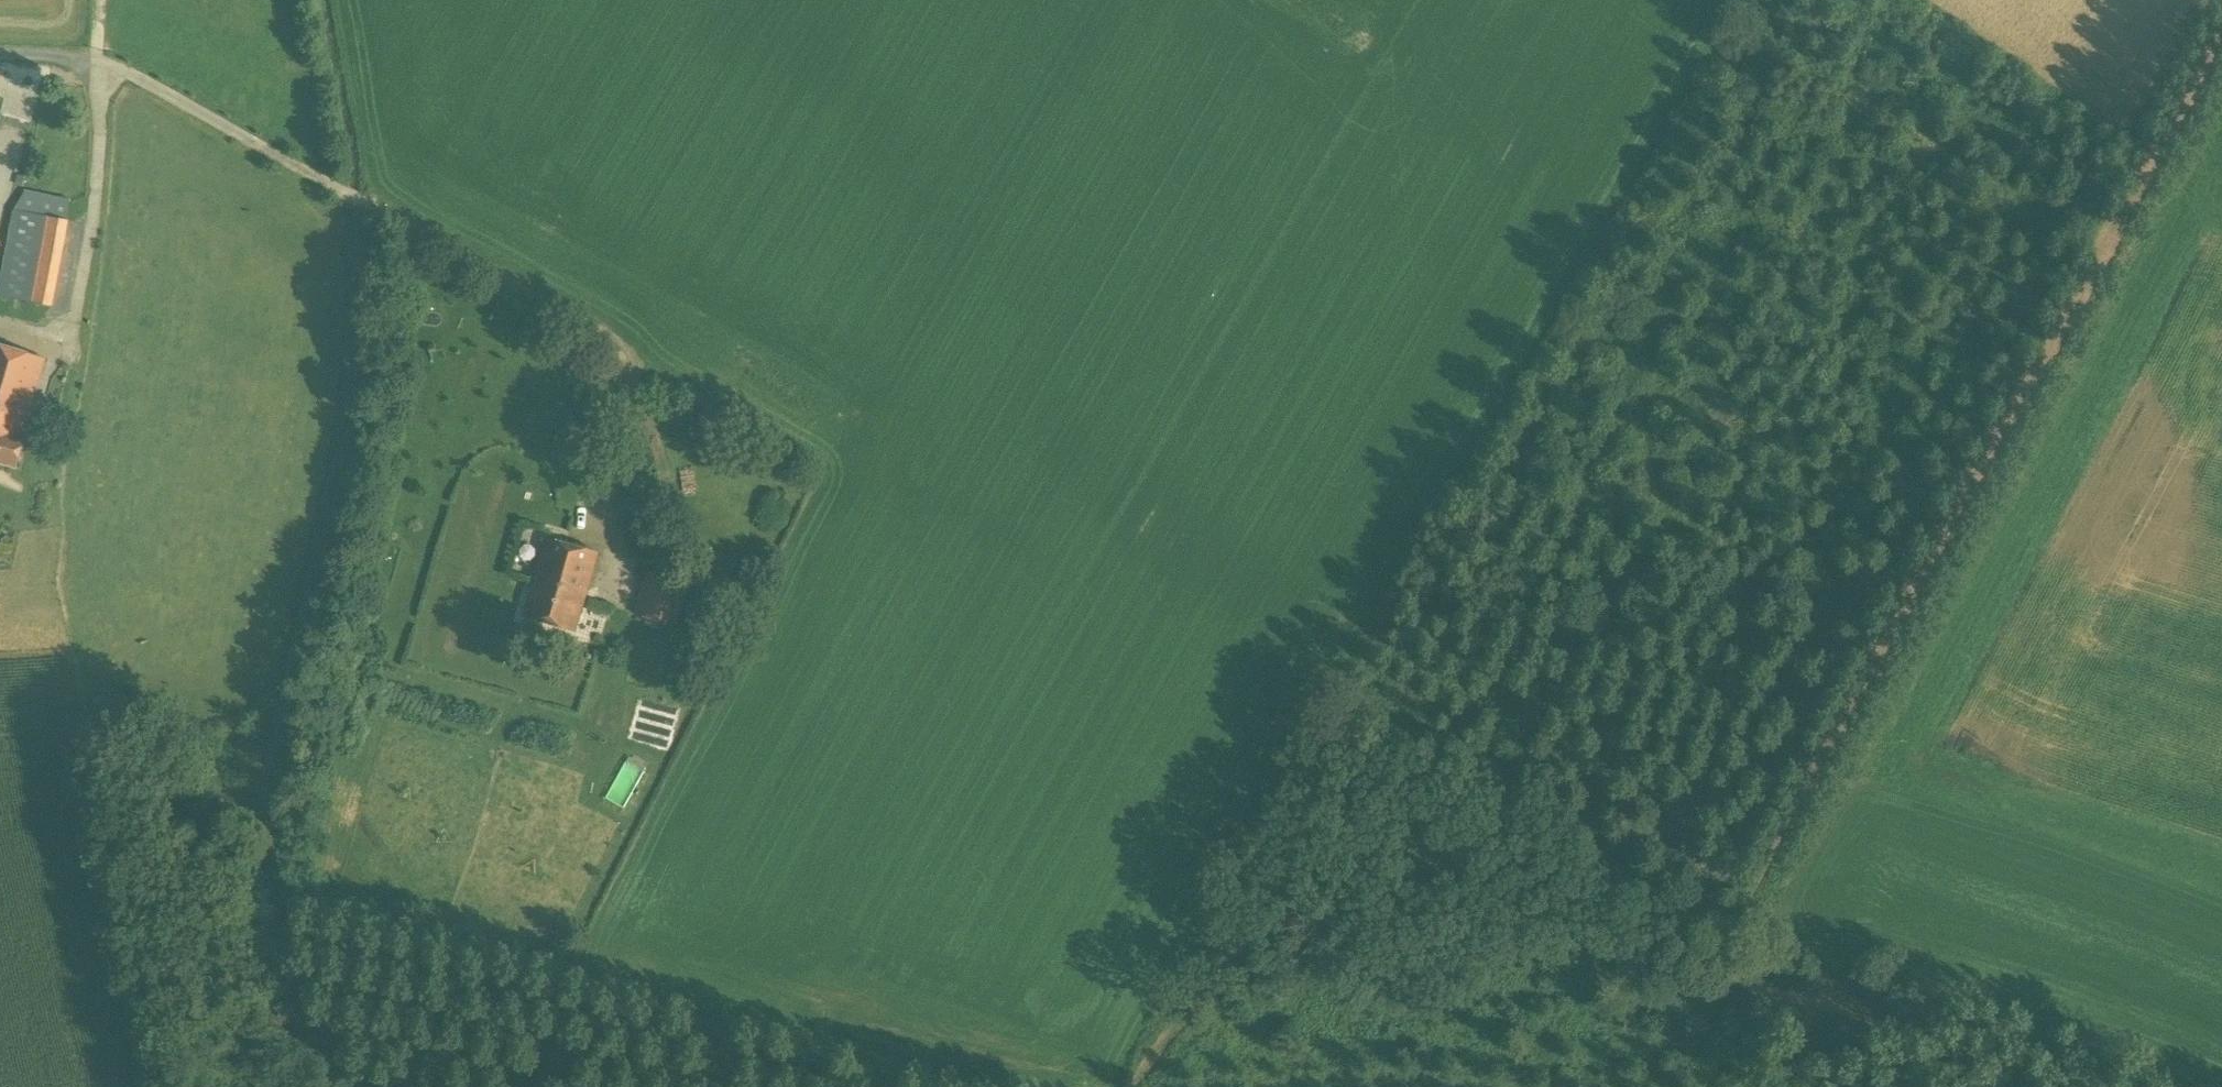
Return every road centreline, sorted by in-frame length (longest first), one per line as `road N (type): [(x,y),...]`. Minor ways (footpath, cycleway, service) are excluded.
road 1 (track): [(2096,1086),(1708,970),(1639,922),(1420,804),(1357,784),(1320,803),(1225,968),(1134,1086)]
road 2 (track): [(376,1086),(331,1038),(276,1086)]

